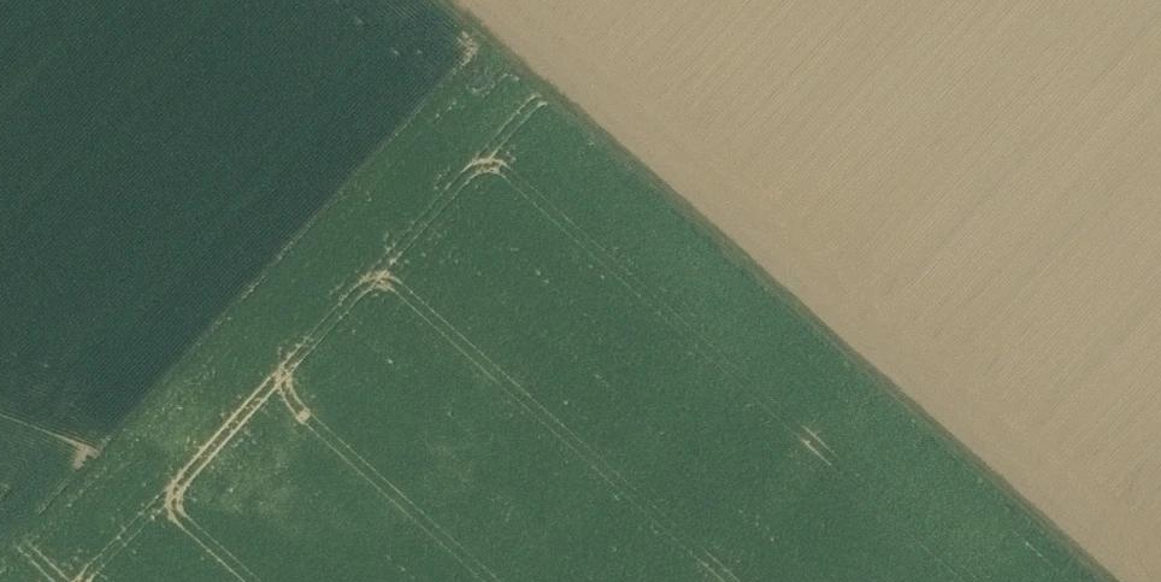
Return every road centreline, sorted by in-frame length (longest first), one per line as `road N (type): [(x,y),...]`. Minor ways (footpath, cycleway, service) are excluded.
road 1 (track): [(1110,581),(447,0)]

